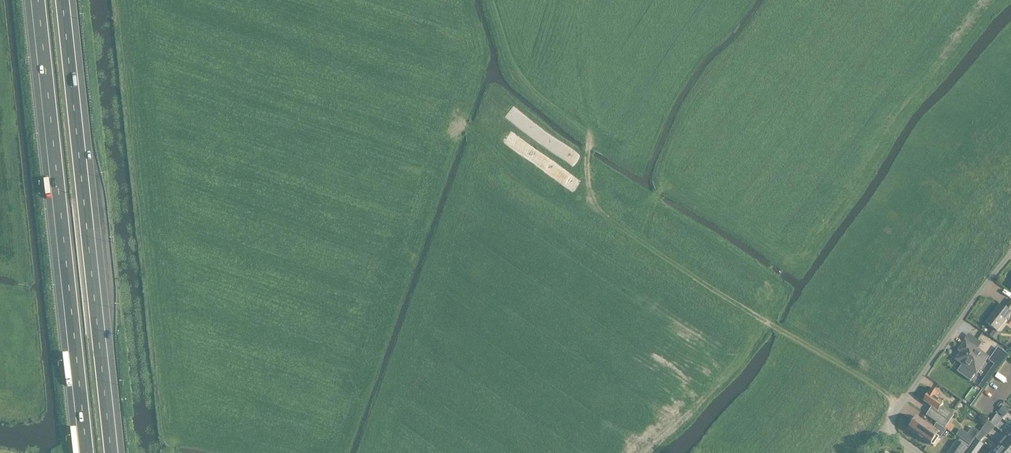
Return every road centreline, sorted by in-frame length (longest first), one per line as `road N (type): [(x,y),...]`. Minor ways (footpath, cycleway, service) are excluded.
road 1 (motorway): [(115,452),(66,0)]
road 2 (motorway): [(35,0),(83,452)]
road 3 (track): [(608,218),(900,407)]
road 4 (residential): [(919,452),(885,429),(1010,254)]

